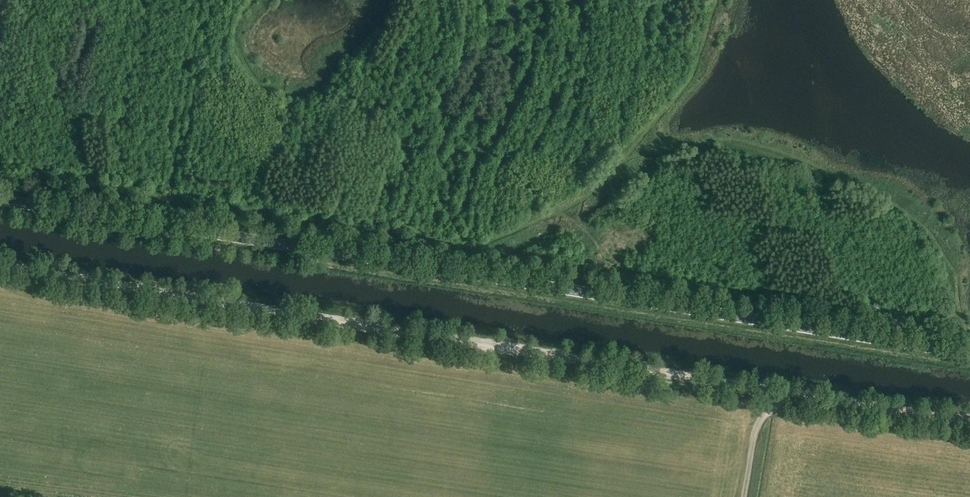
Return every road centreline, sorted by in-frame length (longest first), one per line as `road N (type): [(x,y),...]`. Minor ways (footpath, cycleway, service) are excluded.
road 1 (track): [(969,420),(0,265)]
road 2 (tertiary): [(969,353),(0,198)]

